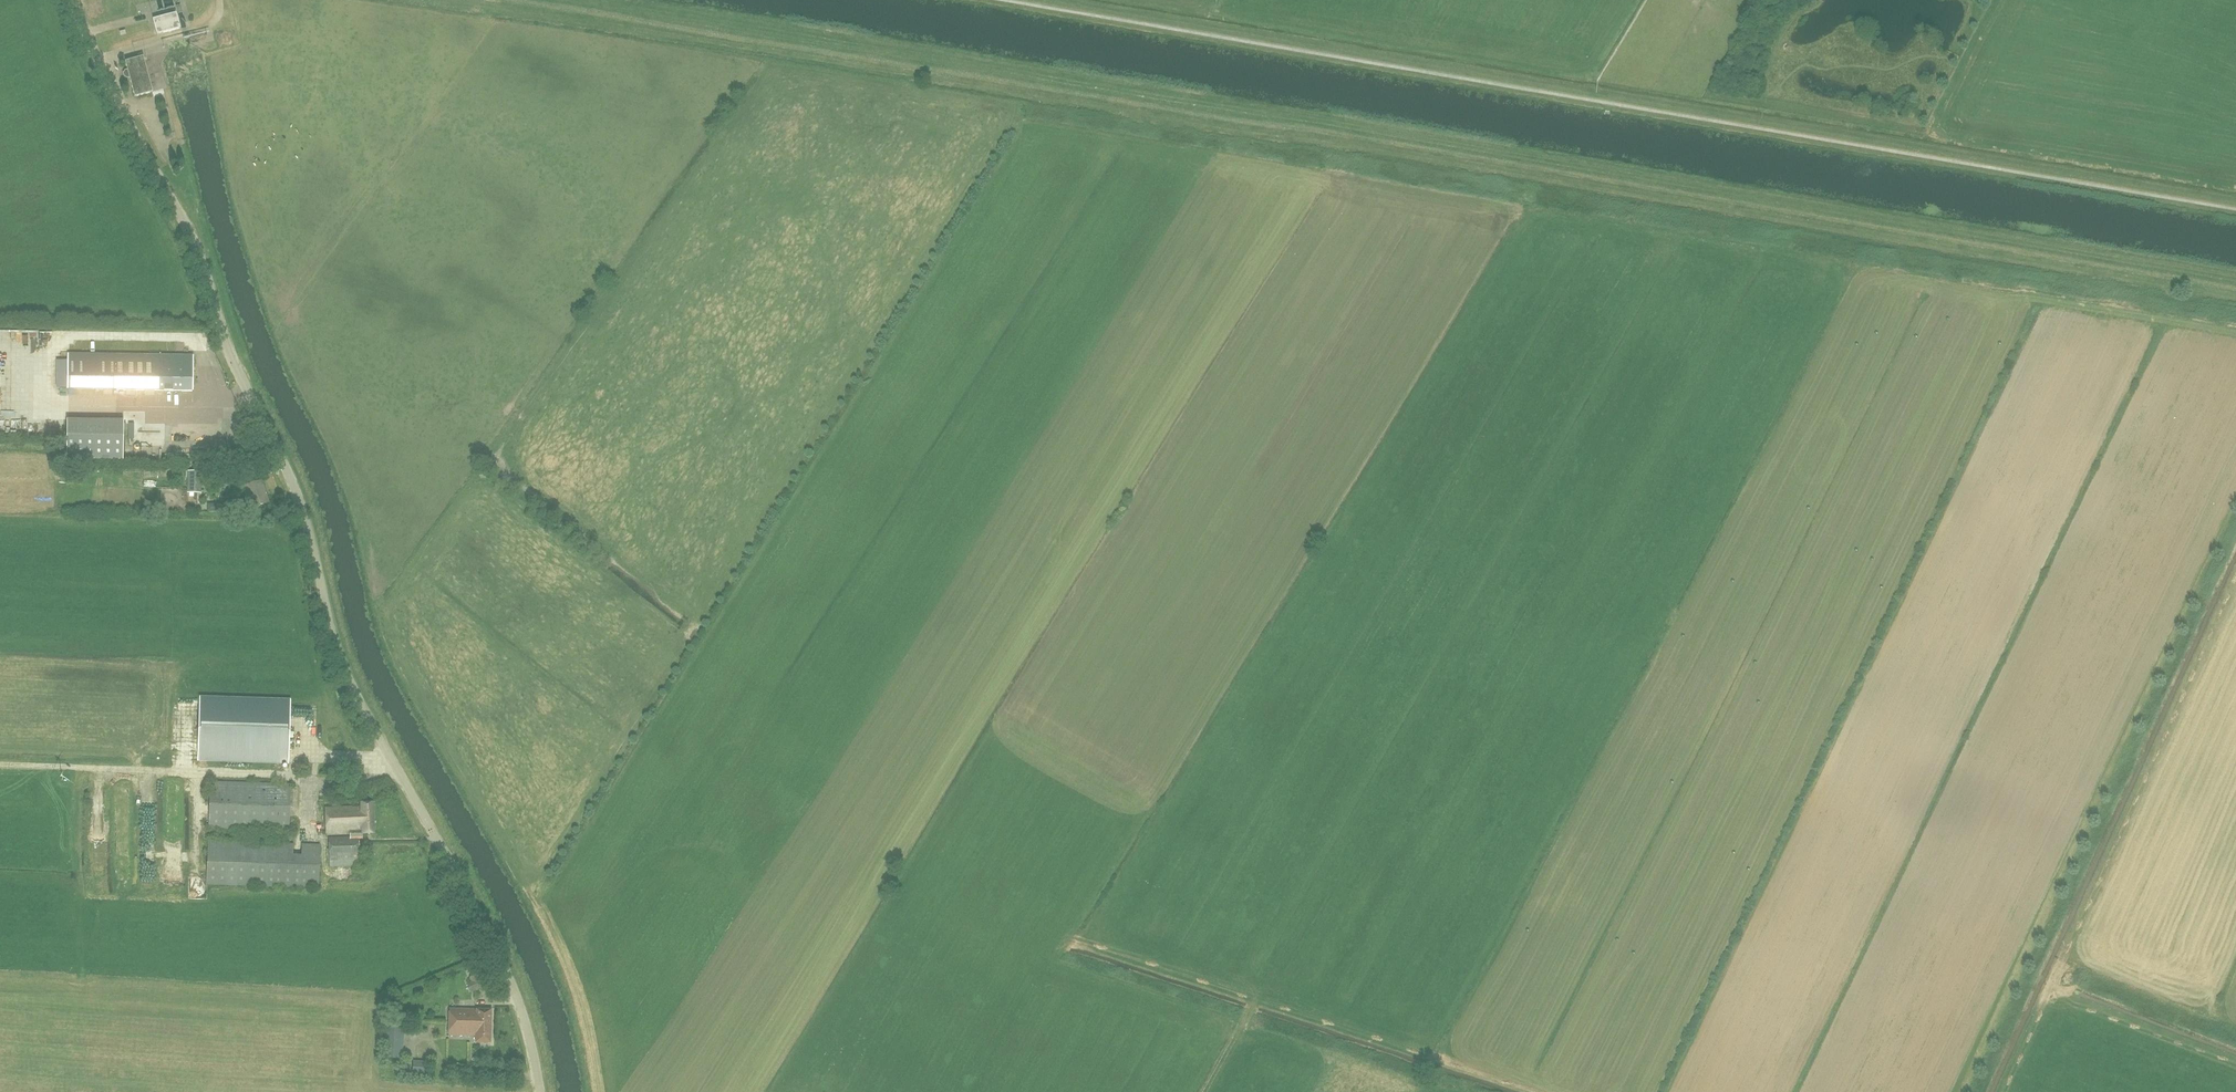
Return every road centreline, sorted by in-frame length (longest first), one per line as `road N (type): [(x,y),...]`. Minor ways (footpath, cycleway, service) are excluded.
road 1 (unclassified): [(539,1091),(500,958),(343,667),(298,497),(226,346),(198,247),(108,84),(74,0)]

